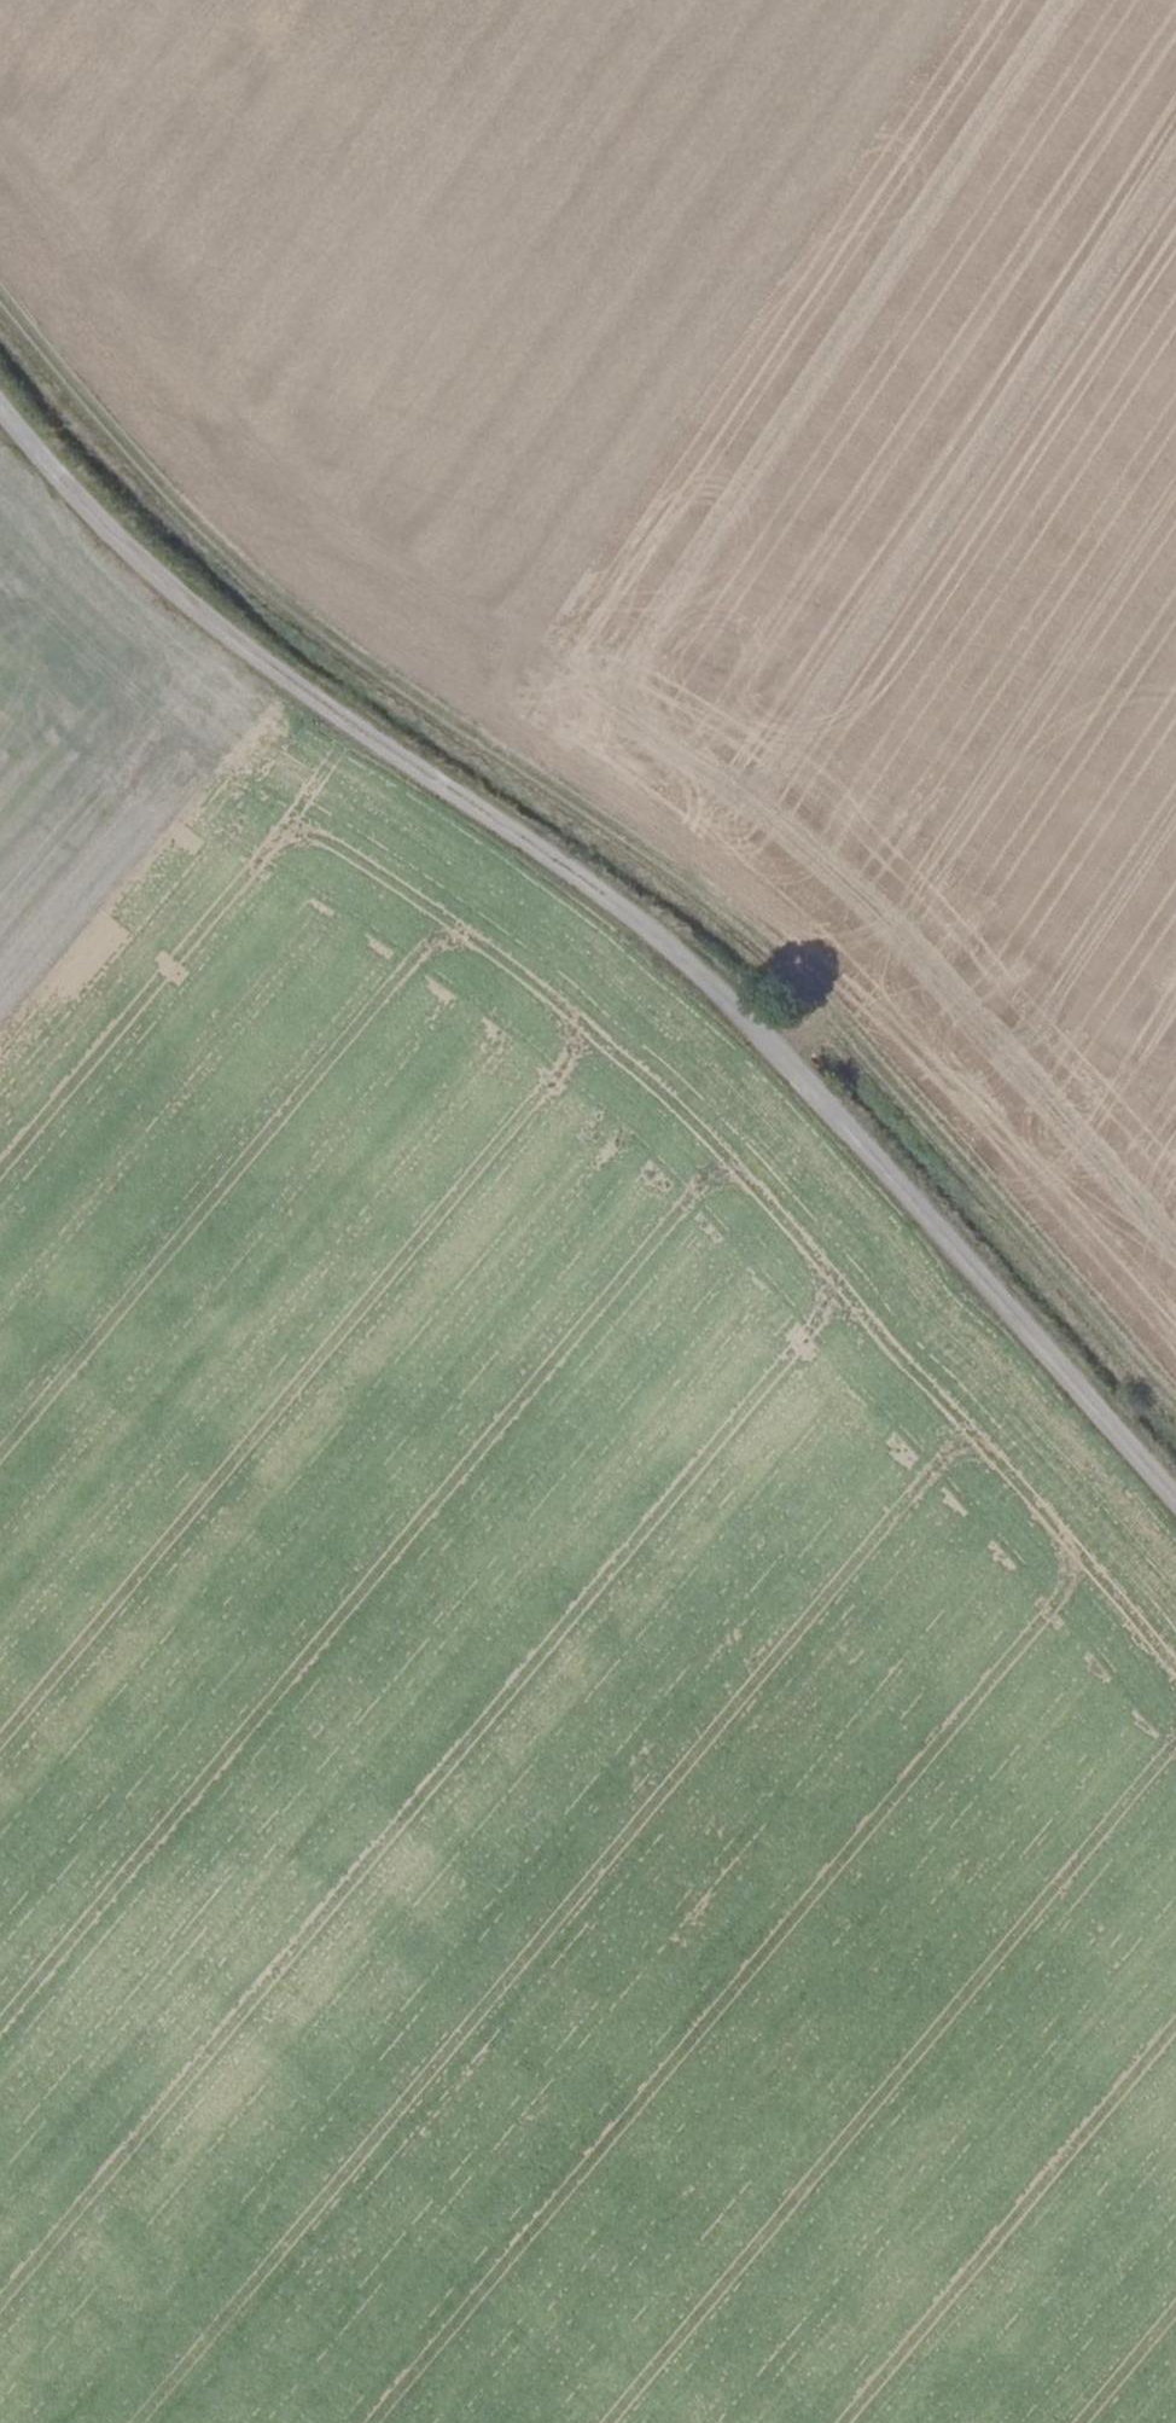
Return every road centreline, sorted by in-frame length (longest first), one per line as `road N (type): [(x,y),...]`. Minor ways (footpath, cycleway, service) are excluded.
road 1 (track): [(0,393),(134,548),(286,674),(664,933),(744,1011),(1175,1493)]

